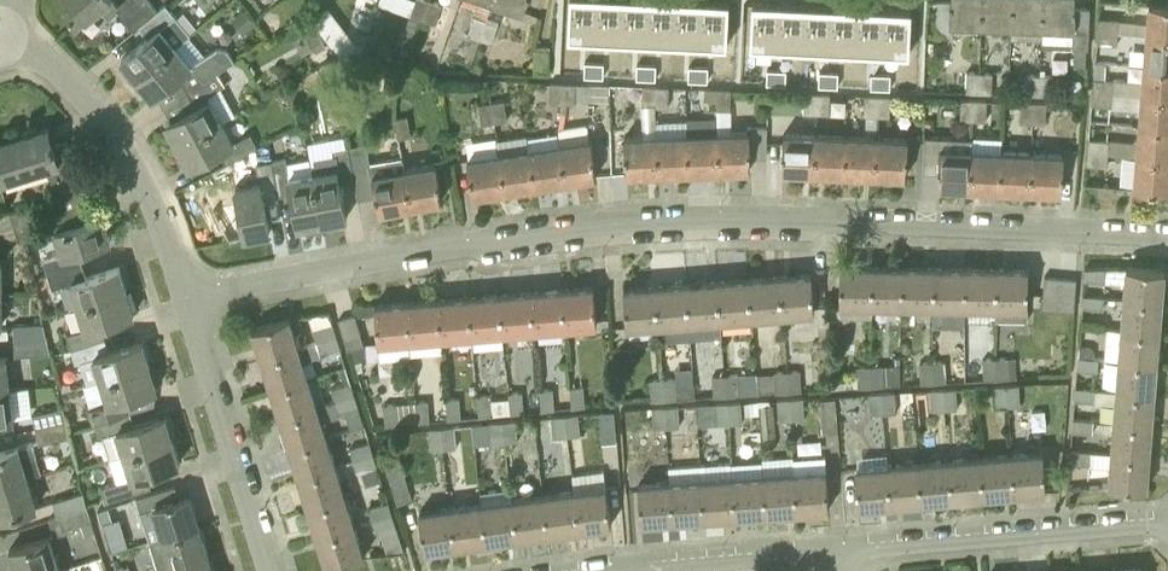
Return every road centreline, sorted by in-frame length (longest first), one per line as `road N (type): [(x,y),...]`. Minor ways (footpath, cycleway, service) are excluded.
road 1 (residential): [(196,297),(574,233),(747,218),(1167,229)]
road 2 (residential): [(196,297),(170,209),(122,121),(88,82),(0,23)]
road 3 (residential): [(839,542),(1167,519)]
road 4 (residential): [(277,570),(196,297)]
road 5 (residential): [(597,570),(839,542)]

